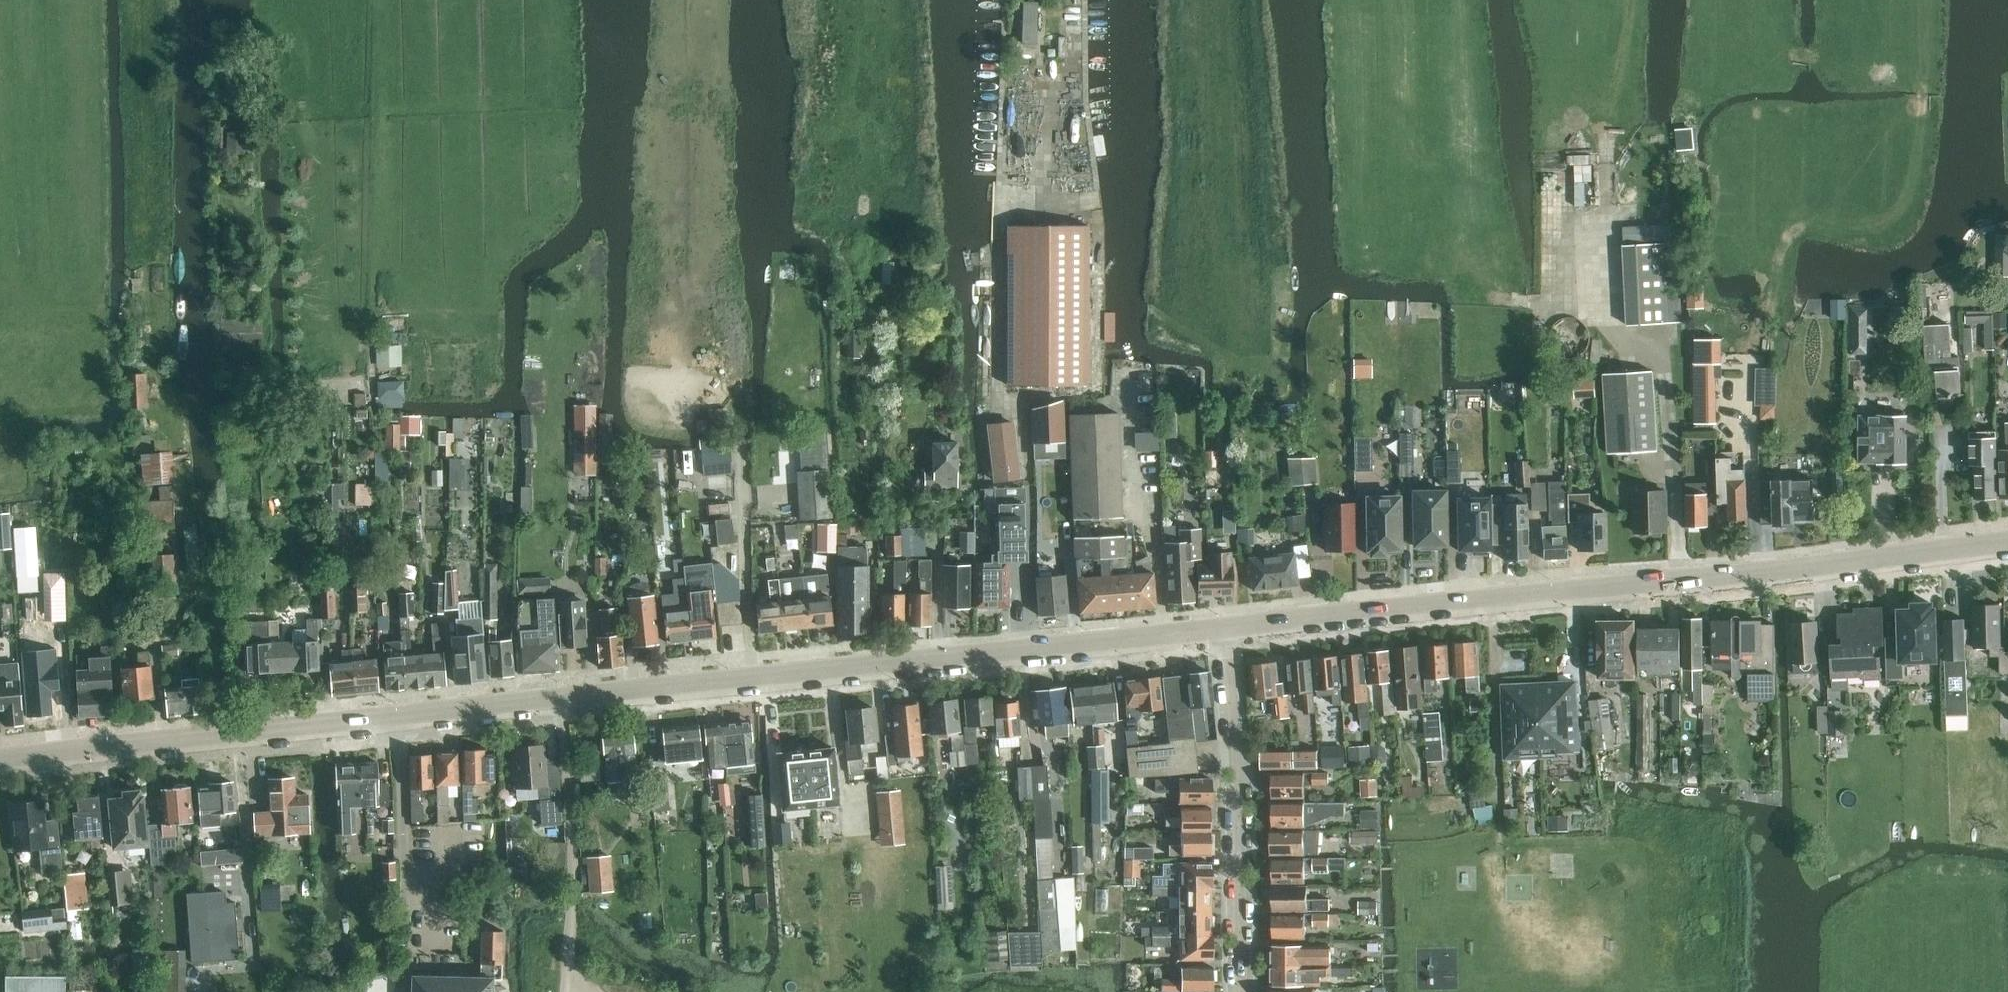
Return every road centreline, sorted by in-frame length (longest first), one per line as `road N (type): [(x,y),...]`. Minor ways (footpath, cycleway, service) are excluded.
road 1 (tertiary): [(396,719),(1225,632)]
road 2 (tertiary): [(1225,632),(2007,544)]
road 3 (tertiary): [(0,762),(396,719)]
road 4 (unclassified): [(1241,991),(1240,765),(1225,632)]
road 5 (unclassified): [(436,958),(436,849),(405,843),(396,719)]

